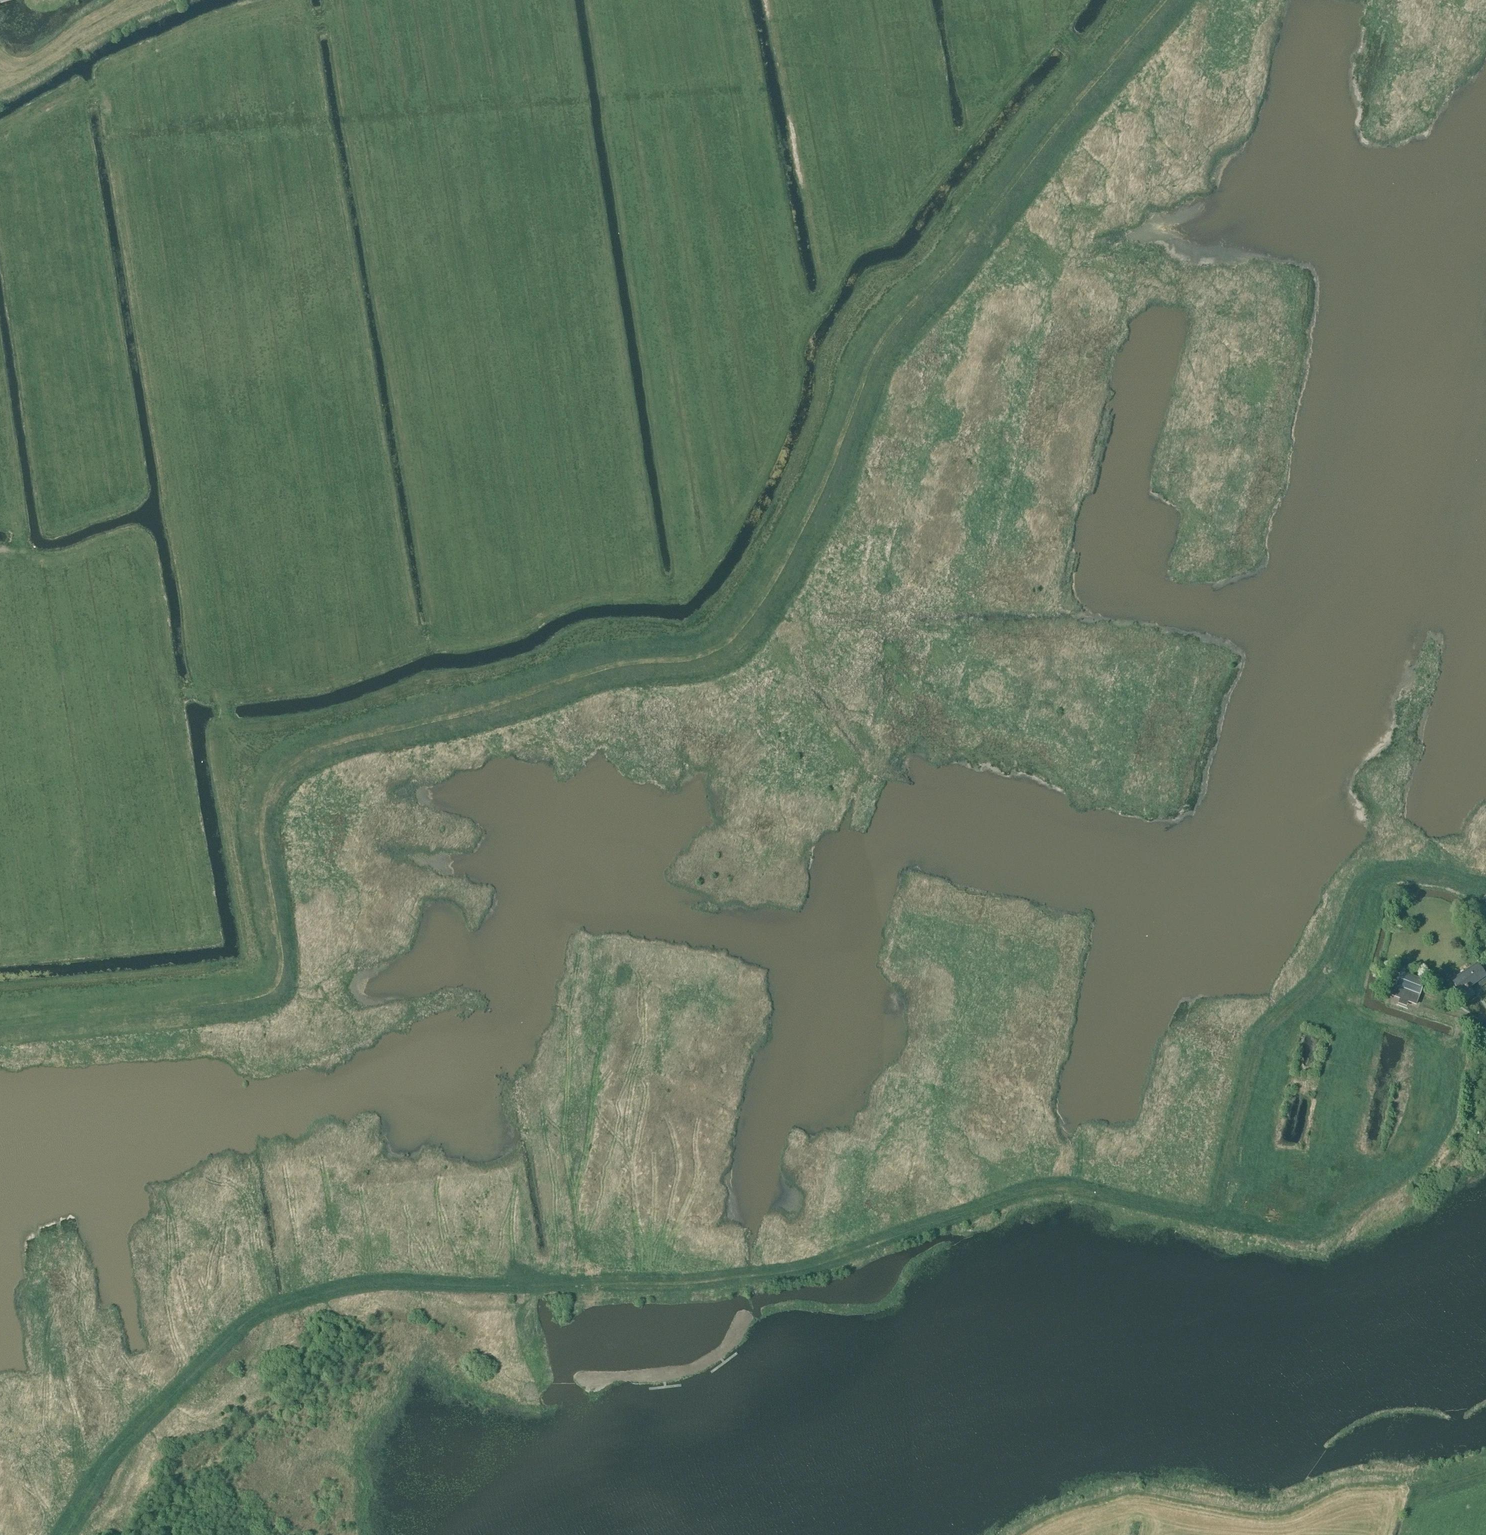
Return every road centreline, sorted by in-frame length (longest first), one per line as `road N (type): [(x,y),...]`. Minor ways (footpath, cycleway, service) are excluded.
road 1 (track): [(1485,889),(1409,871),(1366,885),(1322,974),(1259,1039),(1208,1217),(1052,1188),(786,1272),(680,1284),(376,1284),(296,1299),(244,1325),(132,1433),(64,1534)]
road 2 (track): [(1163,0),(894,317),(866,367),(793,548),(725,641),(281,762),(261,794),(259,815),(280,969),(269,992),(0,1026)]
road 3 (track): [(152,0),(0,88)]

